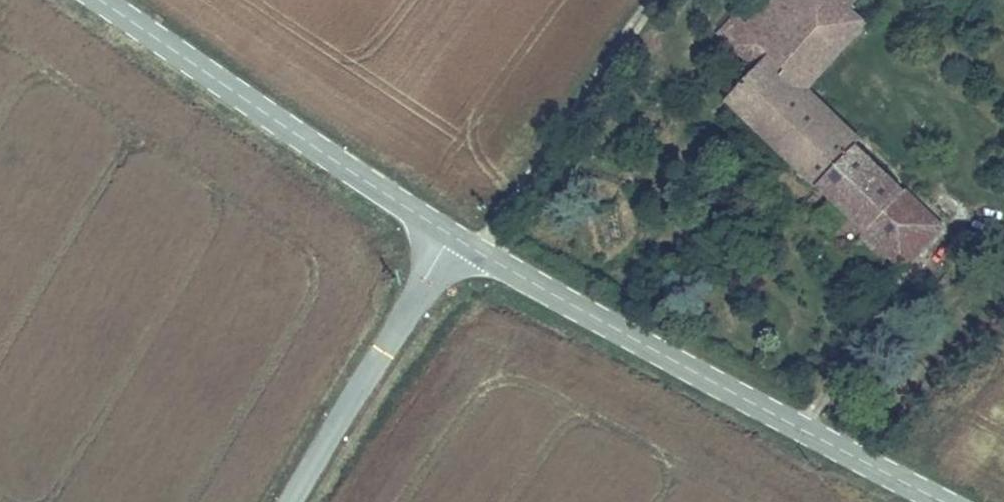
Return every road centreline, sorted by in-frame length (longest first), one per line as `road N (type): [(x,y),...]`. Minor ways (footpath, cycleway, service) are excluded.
road 1 (tertiary): [(942,501),(451,235)]
road 2 (tertiary): [(451,235),(100,0)]
road 3 (unclassified): [(293,501),(451,235)]

